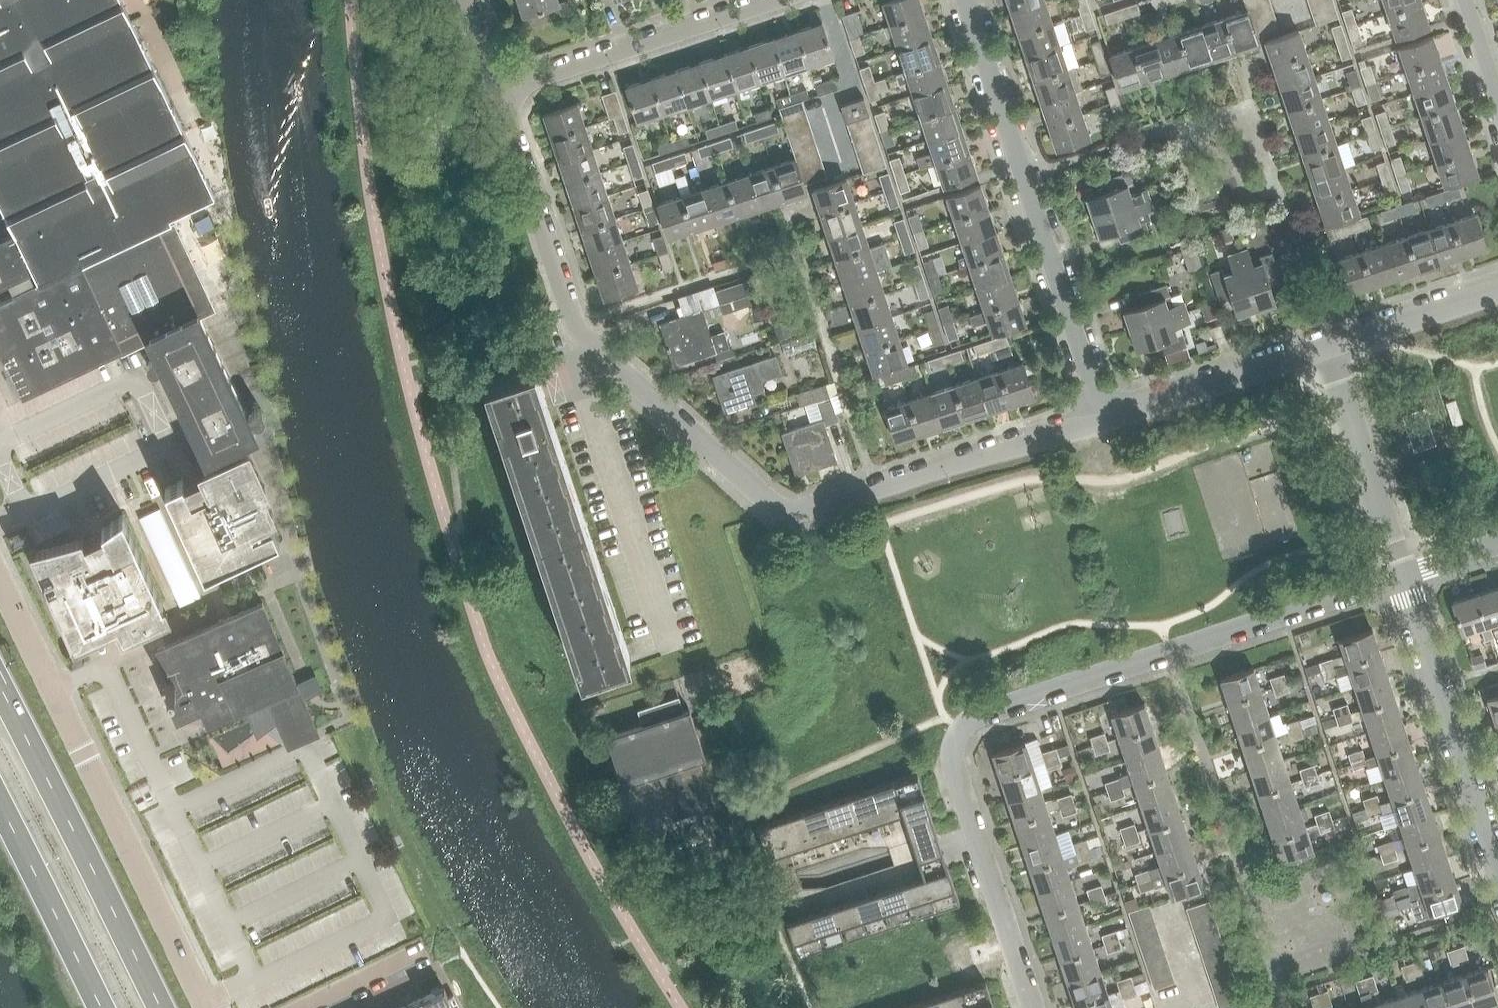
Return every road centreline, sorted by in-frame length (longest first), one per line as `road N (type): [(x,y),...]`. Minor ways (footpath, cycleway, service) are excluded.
road 1 (residential): [(1032,1007),(951,769),(952,738),(963,723),(1400,578)]
road 2 (residential): [(776,509),(603,362),(575,323),(496,87)]
road 3 (unclassified): [(207,1007),(0,587)]
road 4 (residential): [(1103,417),(966,0)]
road 5 (trunk): [(160,1007),(0,688)]
road 6 (residential): [(776,509),(798,511),(1103,417)]
road 7 (residential): [(1497,879),(1400,578)]
road 8 (residential): [(496,87),(766,0)]
road 9 (residential): [(1400,578),(1329,346)]
road 10 (residential): [(1103,417),(1329,346)]
road 11 (trunk): [(0,809),(100,1007)]
road 12 (residential): [(1329,346),(1497,286)]

